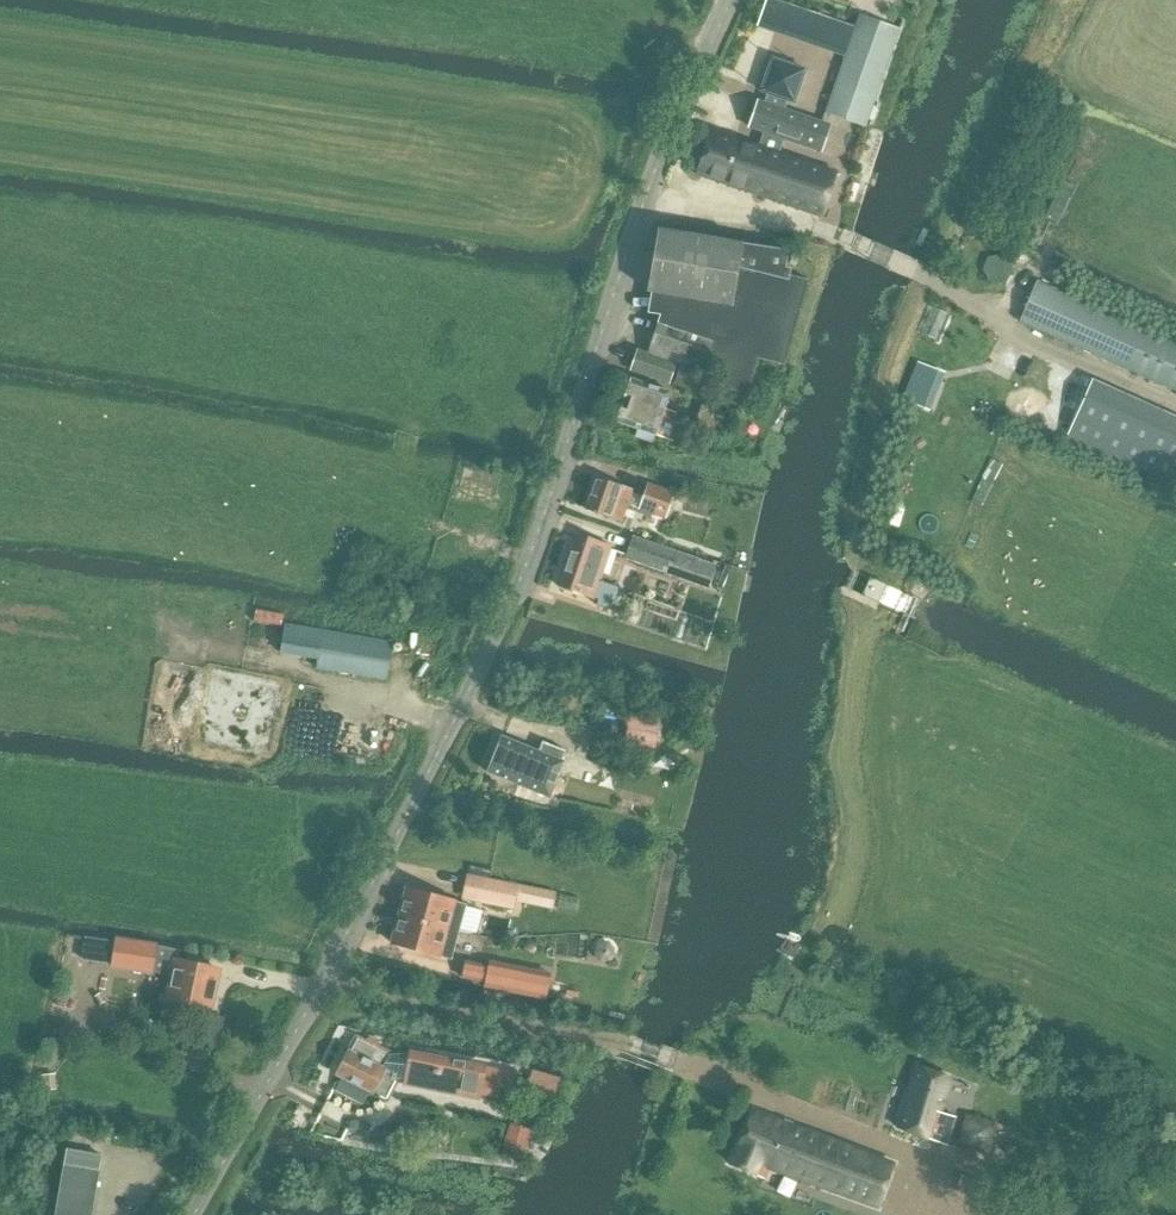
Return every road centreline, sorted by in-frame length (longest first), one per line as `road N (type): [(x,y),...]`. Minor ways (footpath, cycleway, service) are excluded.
road 1 (unclassified): [(193,1214),(325,979),(518,586),(649,189),(728,0)]

